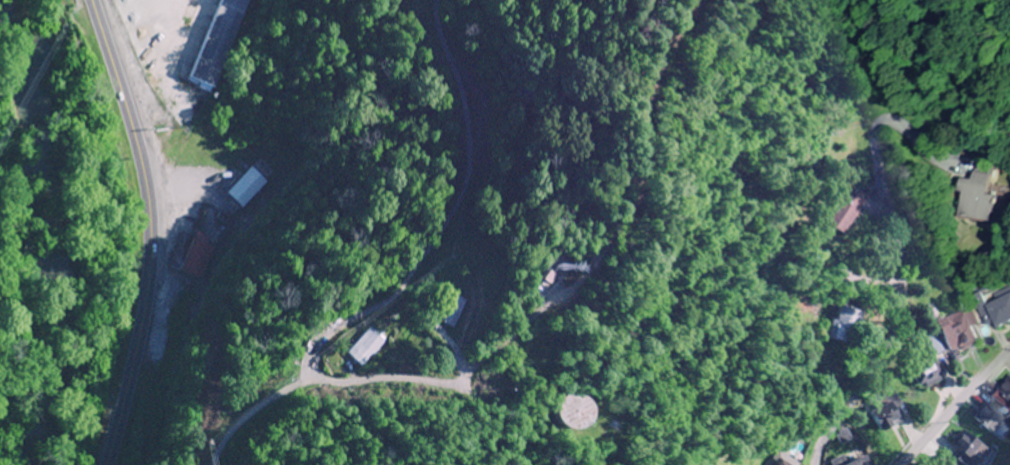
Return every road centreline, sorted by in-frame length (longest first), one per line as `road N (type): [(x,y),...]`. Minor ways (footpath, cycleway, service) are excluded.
road 1 (track): [(698,0),(642,109),(633,195),(587,273),(458,383),(312,376),(242,418)]
road 2 (residential): [(212,464),(242,418),(310,365),(314,345),(401,295),(453,216),(468,173),(469,129),(463,87),(433,8)]
road 3 (primary): [(106,464),(141,321),(147,247),(134,162),(82,0)]
road 4 (residential): [(886,117),(872,131),(901,265),(896,324),(818,464)]
road 5 (residential): [(1009,351),(903,464)]

